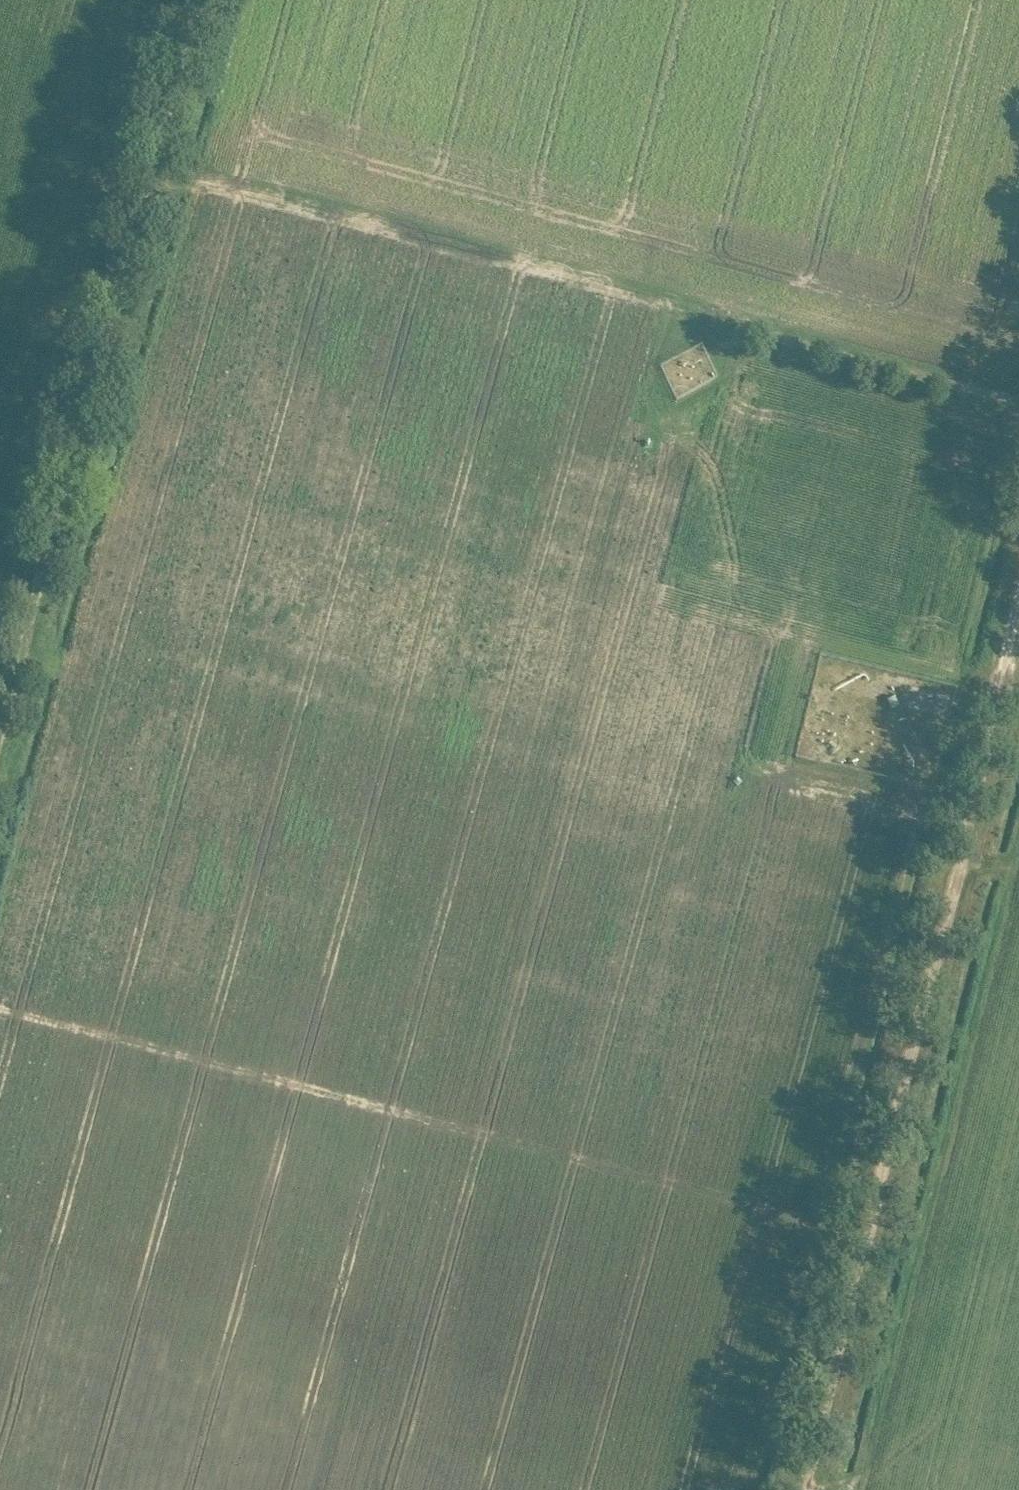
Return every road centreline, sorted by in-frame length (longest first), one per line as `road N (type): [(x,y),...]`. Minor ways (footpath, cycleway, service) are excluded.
road 1 (track): [(802,1489),(1018,615)]
road 2 (track): [(0,748),(198,0)]

